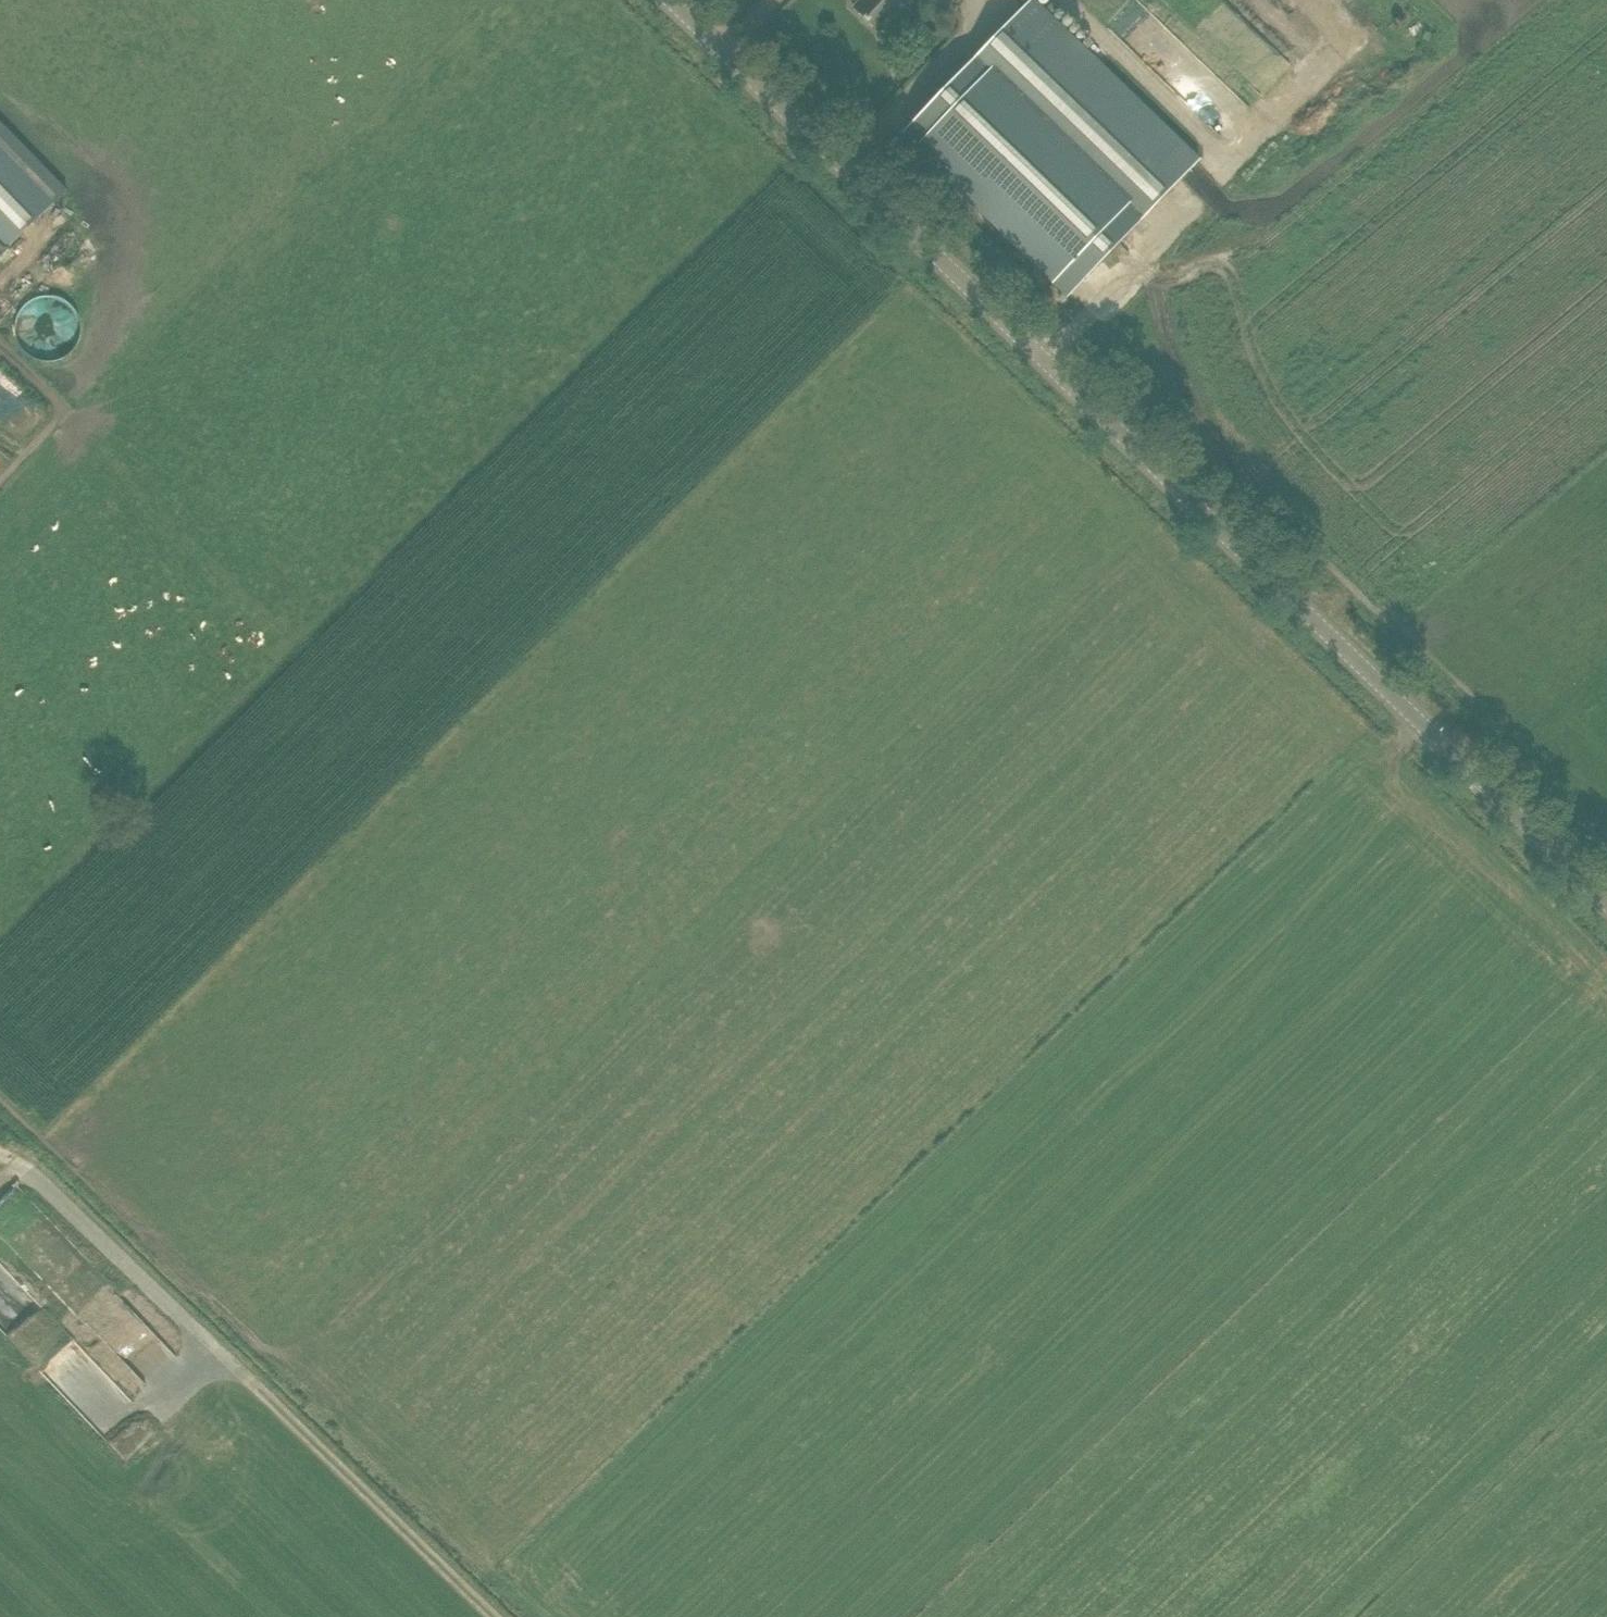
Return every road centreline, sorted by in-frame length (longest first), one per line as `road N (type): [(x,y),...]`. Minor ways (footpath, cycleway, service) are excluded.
road 1 (tertiary): [(1606,906),(675,0)]

